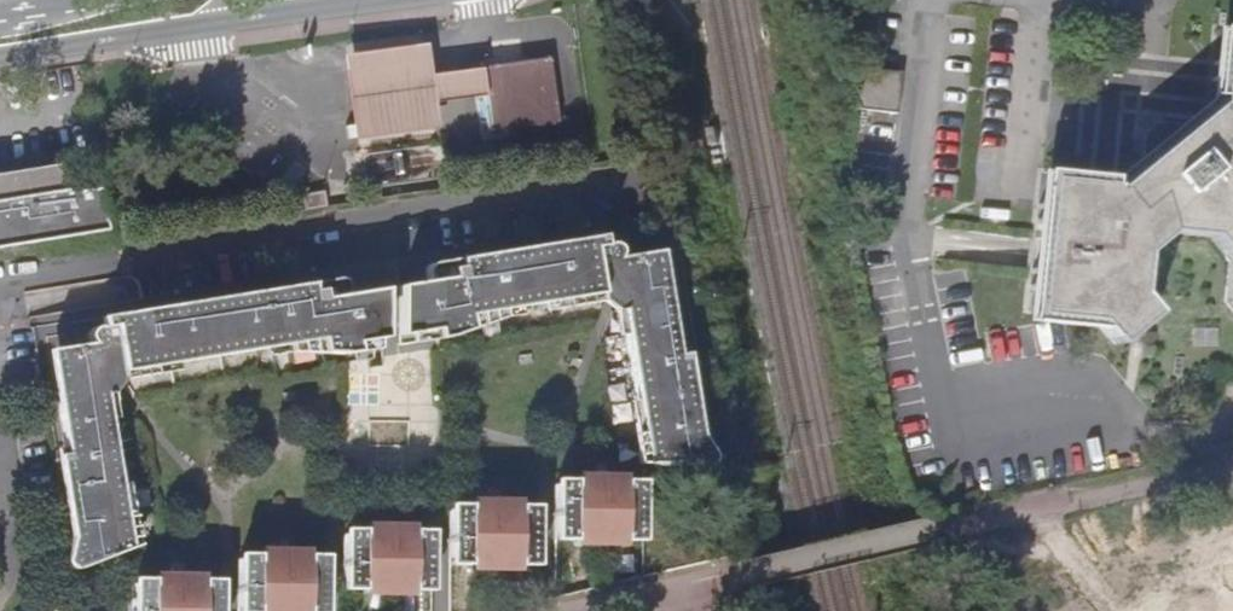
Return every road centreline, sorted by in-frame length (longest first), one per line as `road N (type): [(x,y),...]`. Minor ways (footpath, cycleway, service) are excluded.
road 1 (residential): [(0,297),(650,187)]
road 2 (secondary): [(208,0),(5,31)]

